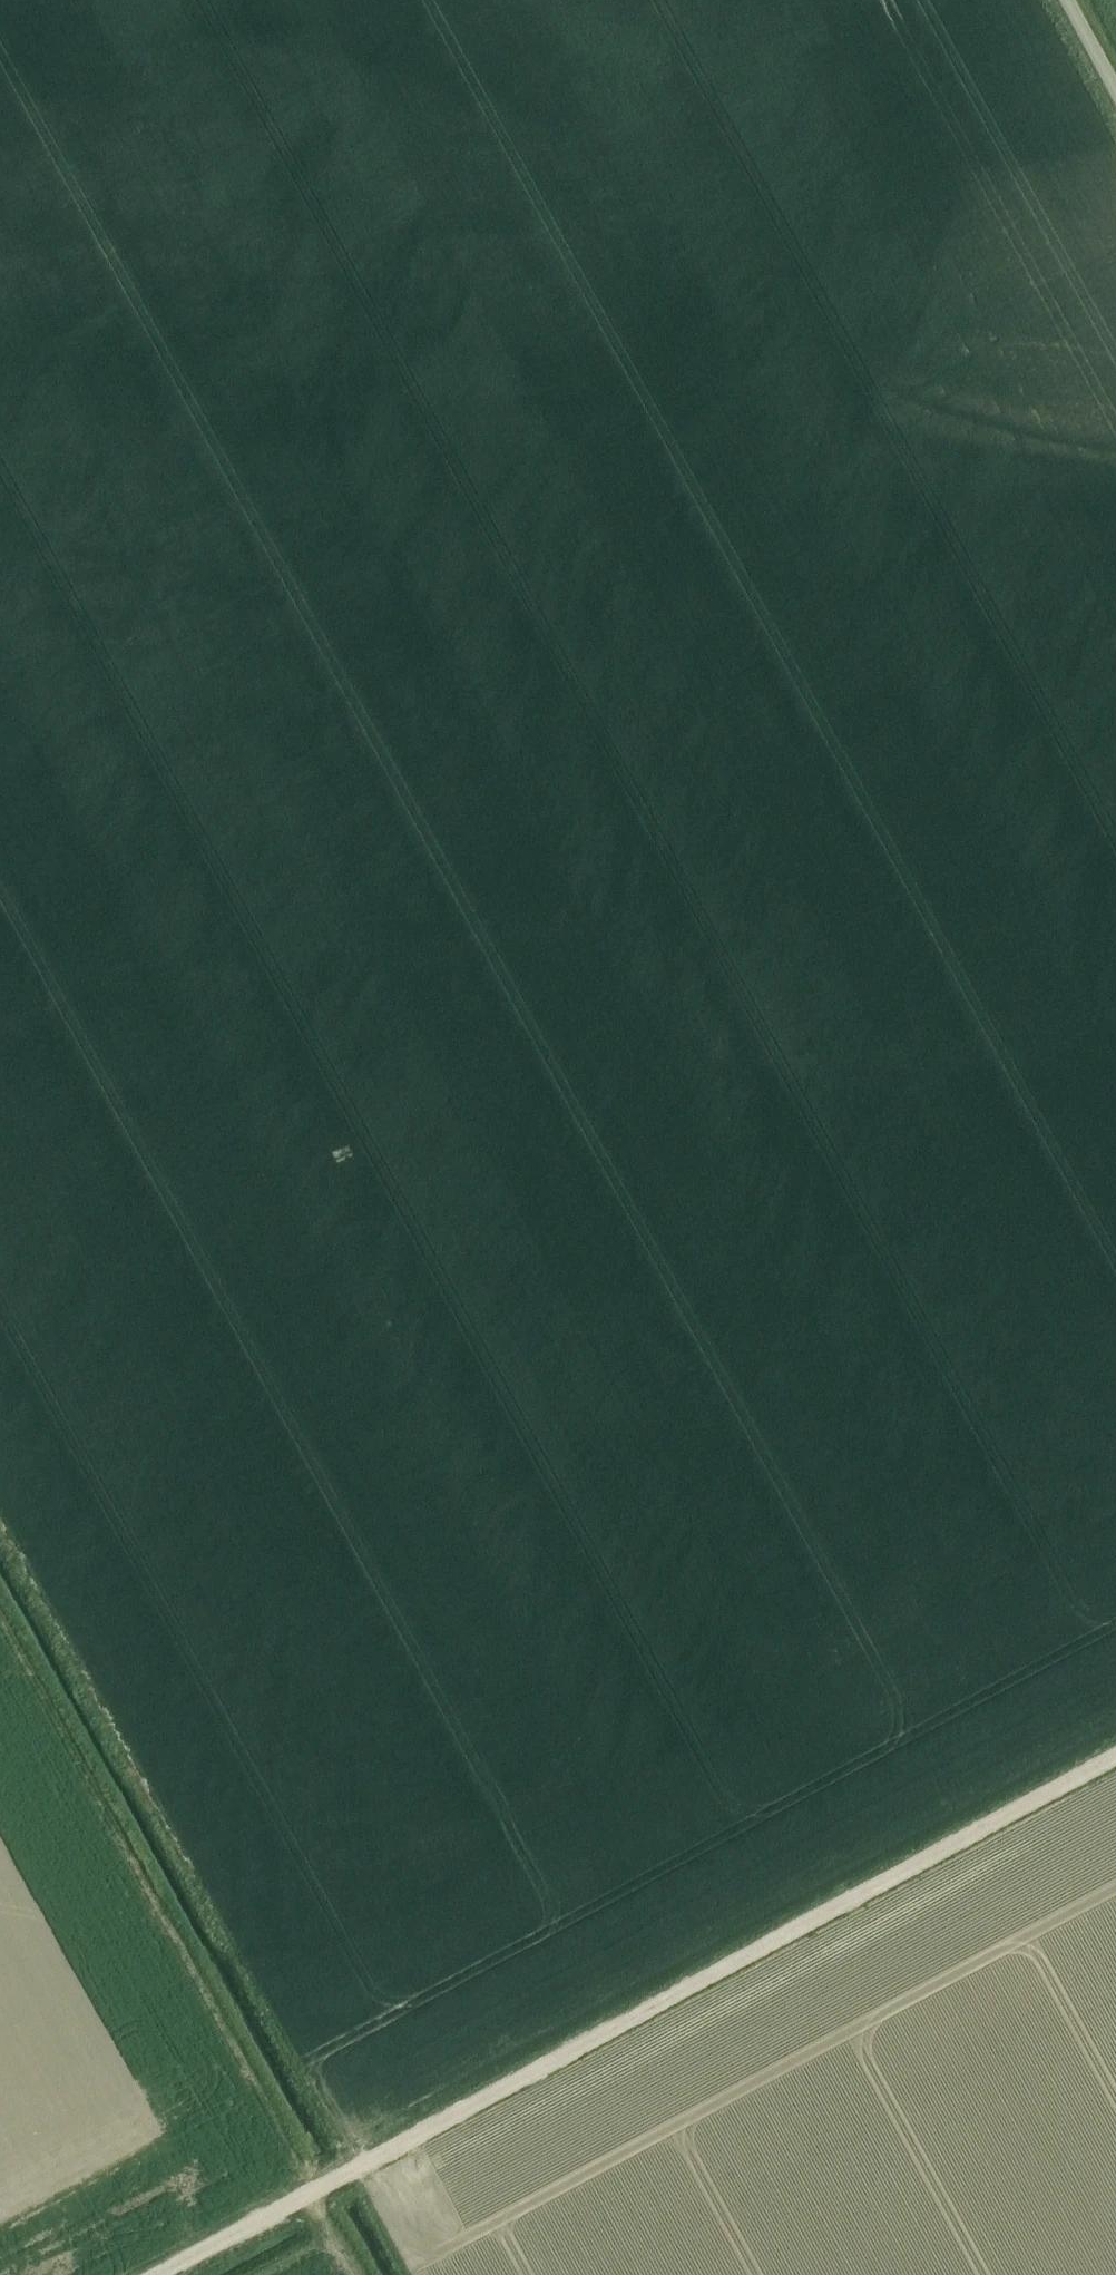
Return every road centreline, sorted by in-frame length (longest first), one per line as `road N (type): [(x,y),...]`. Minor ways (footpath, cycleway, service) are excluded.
road 1 (track): [(1115,1760),(166,2274)]

